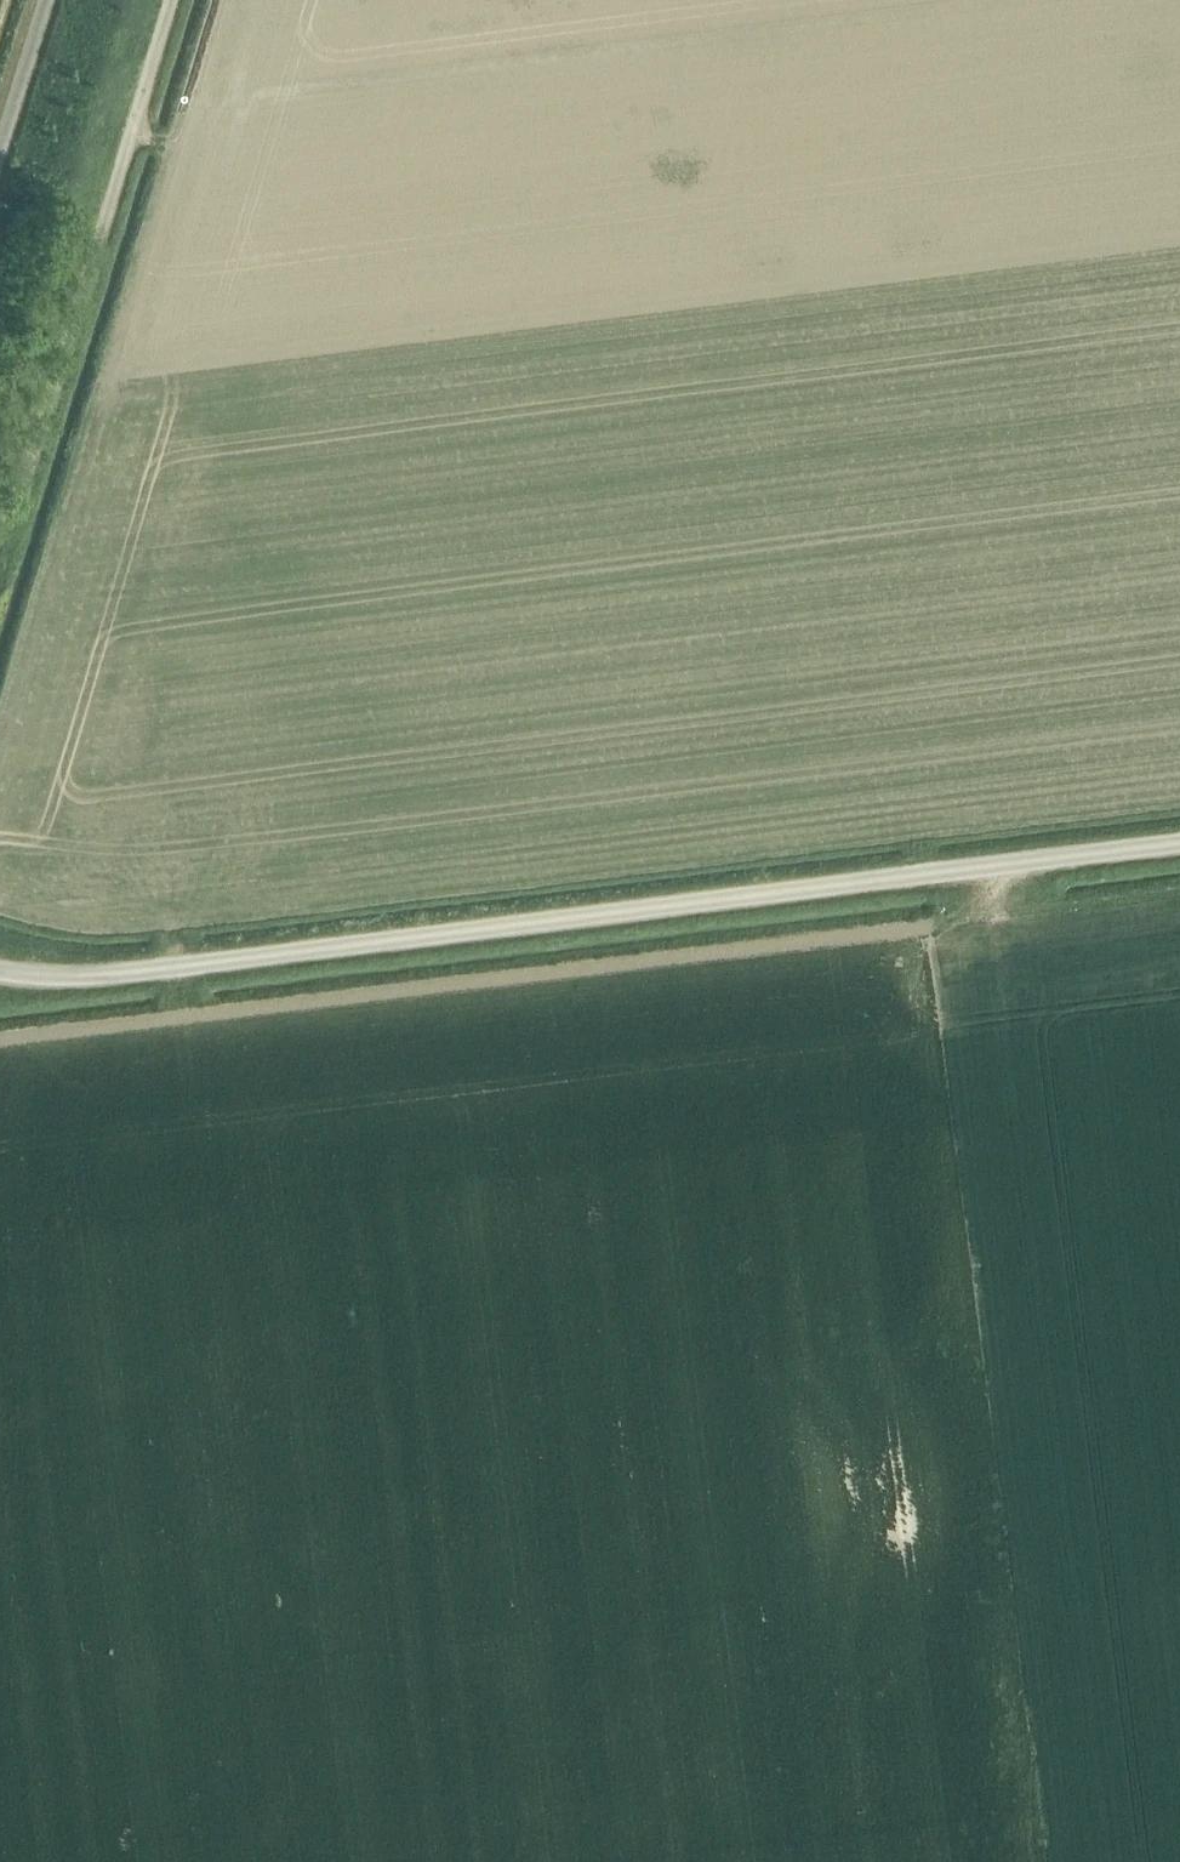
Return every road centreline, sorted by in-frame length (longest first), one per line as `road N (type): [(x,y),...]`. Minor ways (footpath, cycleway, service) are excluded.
road 1 (unclassified): [(0,967),(82,972),(1179,842)]
road 2 (unclassified): [(0,516),(45,423),(177,0)]
road 3 (unclassified): [(0,158),(51,0)]

